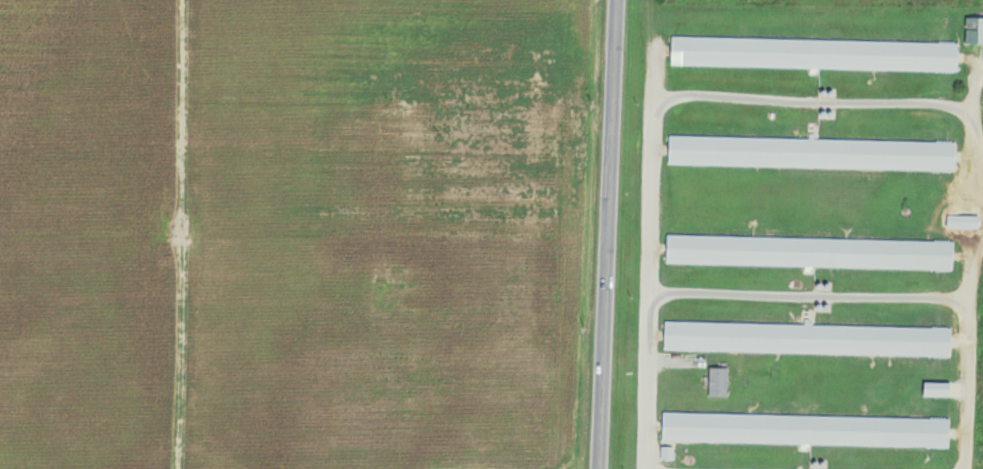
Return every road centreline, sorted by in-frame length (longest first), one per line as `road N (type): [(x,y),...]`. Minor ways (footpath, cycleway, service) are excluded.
road 1 (primary): [(597,468),(613,0)]

